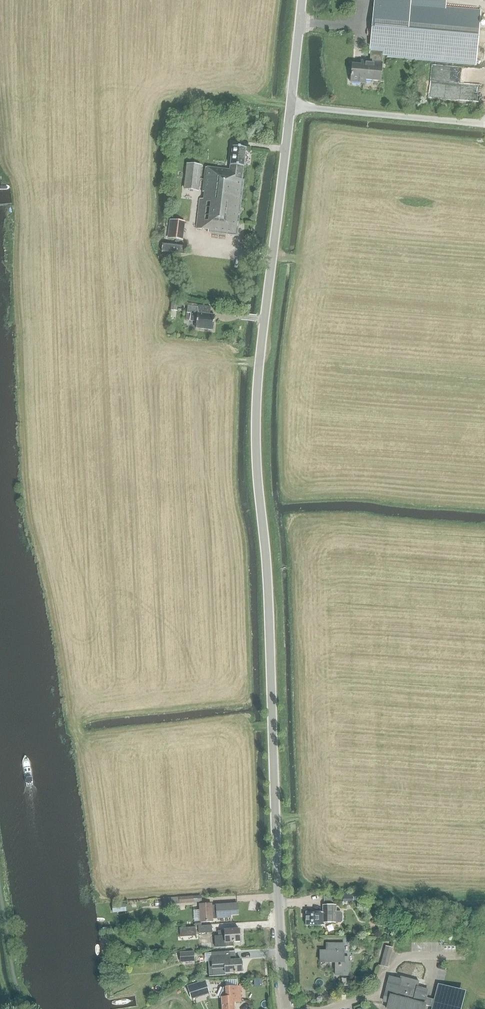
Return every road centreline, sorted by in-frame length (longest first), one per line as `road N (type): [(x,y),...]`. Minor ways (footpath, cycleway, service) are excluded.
road 1 (tertiary): [(286,1008),(257,460),(301,0)]

